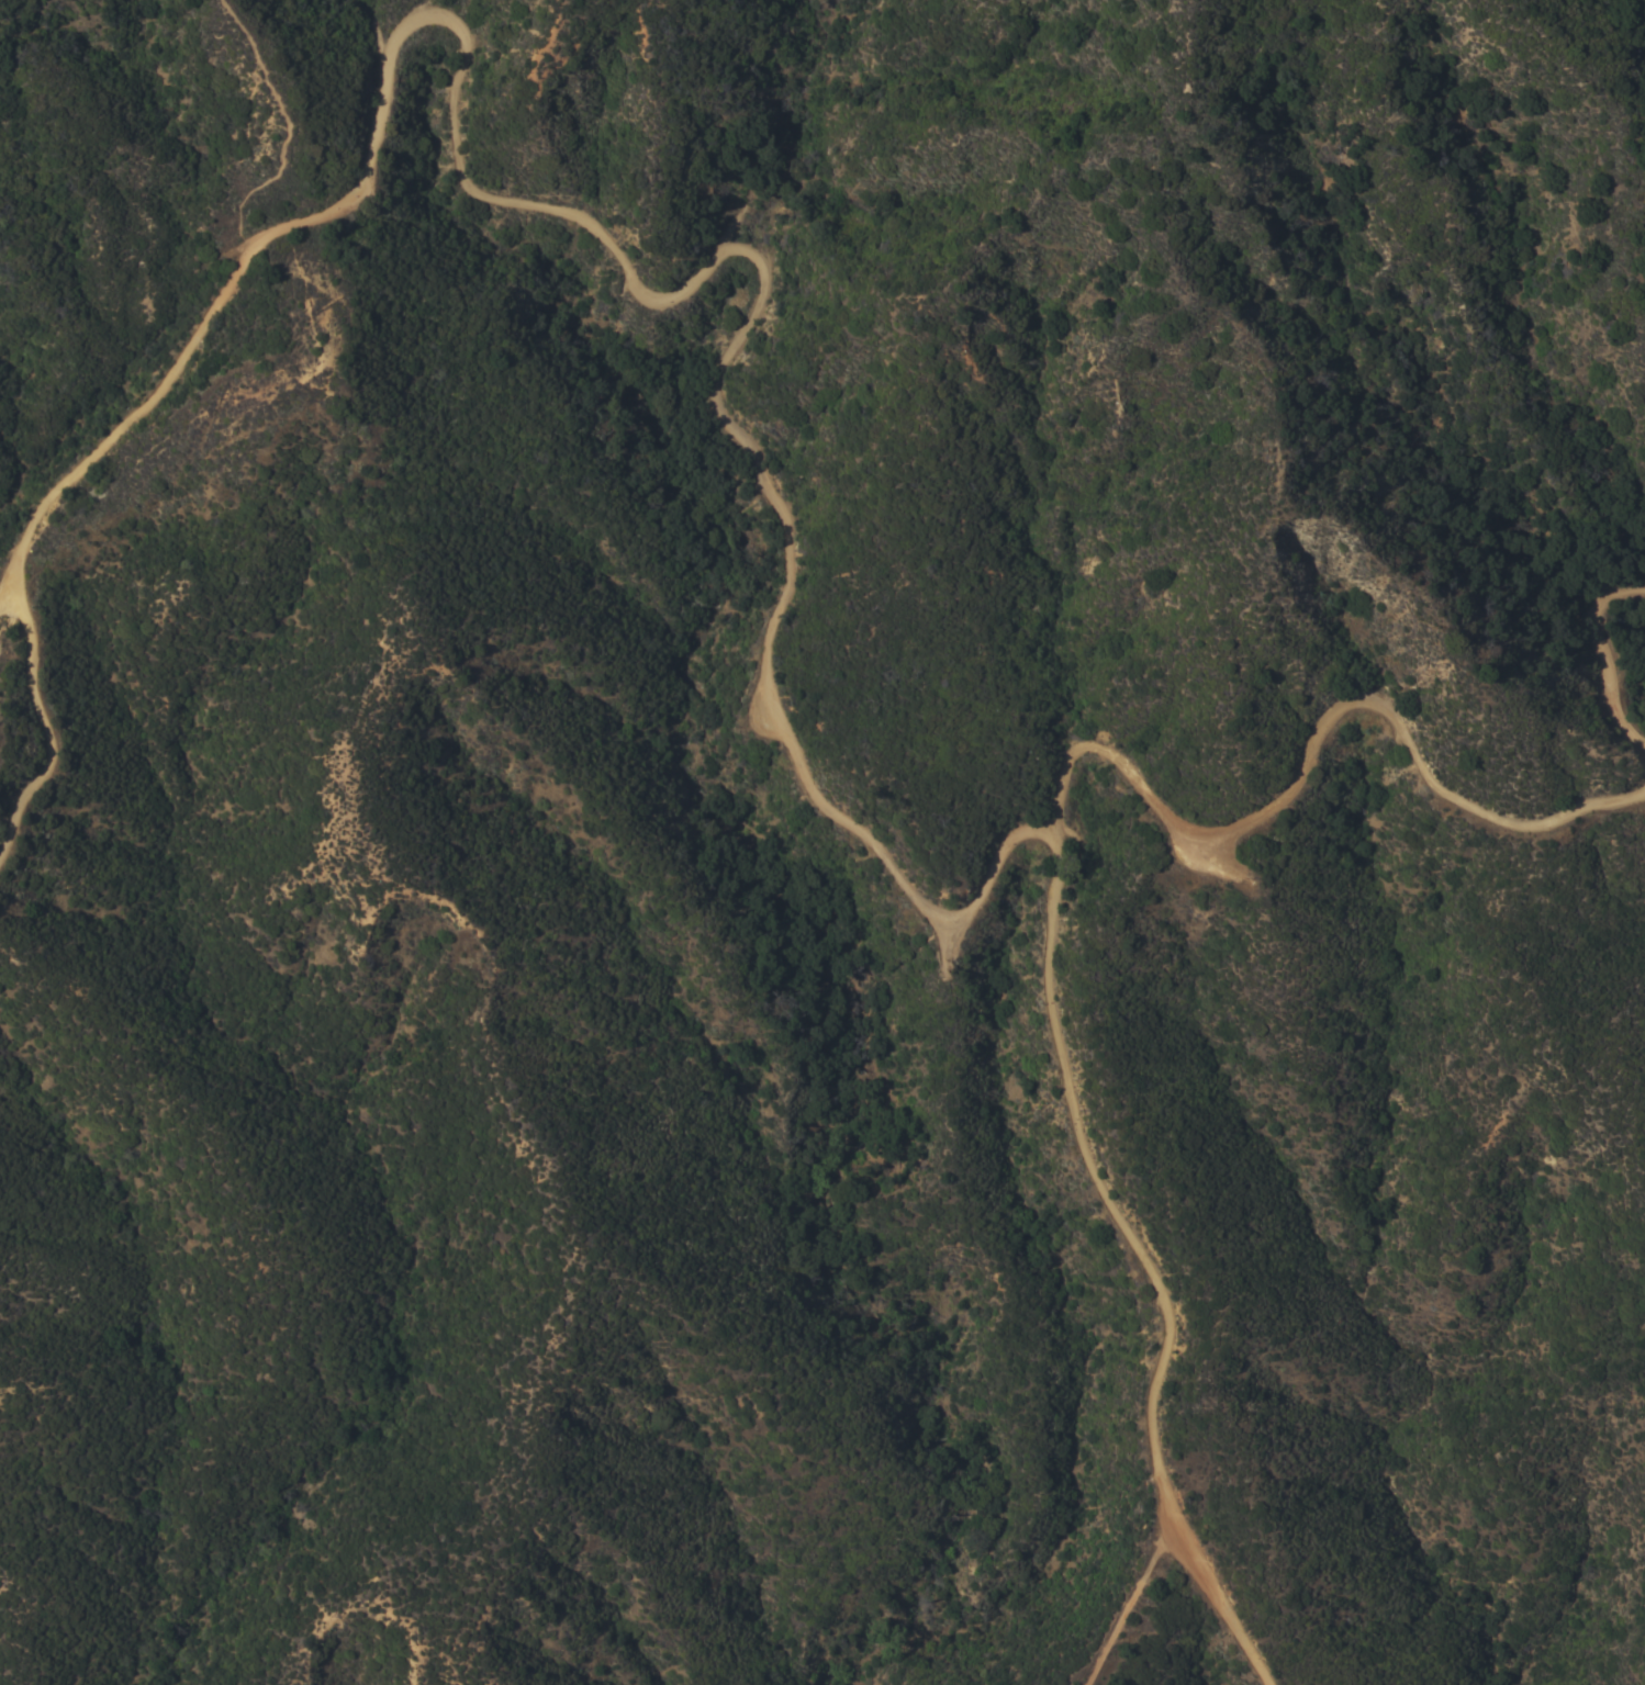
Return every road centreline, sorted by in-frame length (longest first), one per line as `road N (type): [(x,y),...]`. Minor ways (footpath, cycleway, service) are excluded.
road 1 (track): [(0,608),(18,597),(22,544),(46,497),(147,401),(257,243),(344,201),(362,182),(401,31),(417,18),(451,19),(465,35),(466,63),(451,125),(462,176),(474,191),(571,216),(597,232),(644,290),(661,297),(682,293),(731,254),(759,265),(761,296),(718,385),(723,408),(780,509),(787,574),(766,661),(785,731),(824,804),(920,900),(951,913),(981,897),(1019,839),(1068,851)]
road 2 (track): [(1268,1684),(1152,1461),(1145,1401),(1165,1323),(1145,1269),(1085,1177),(1047,1038),(1043,946),(1068,851)]
road 3 (track): [(1068,851),(1068,768),(1077,756),(1097,750),(1112,756),(1177,823),(1221,832),(1271,808),(1290,790),(1324,727),(1365,705),(1387,715),(1451,797),(1479,812),(1541,823),(1644,789)]
road 4 (track): [(0,853),(49,757),(18,597)]
road 5 (track): [(1644,743),(1627,721),(1601,618),(1610,599),(1644,590)]

